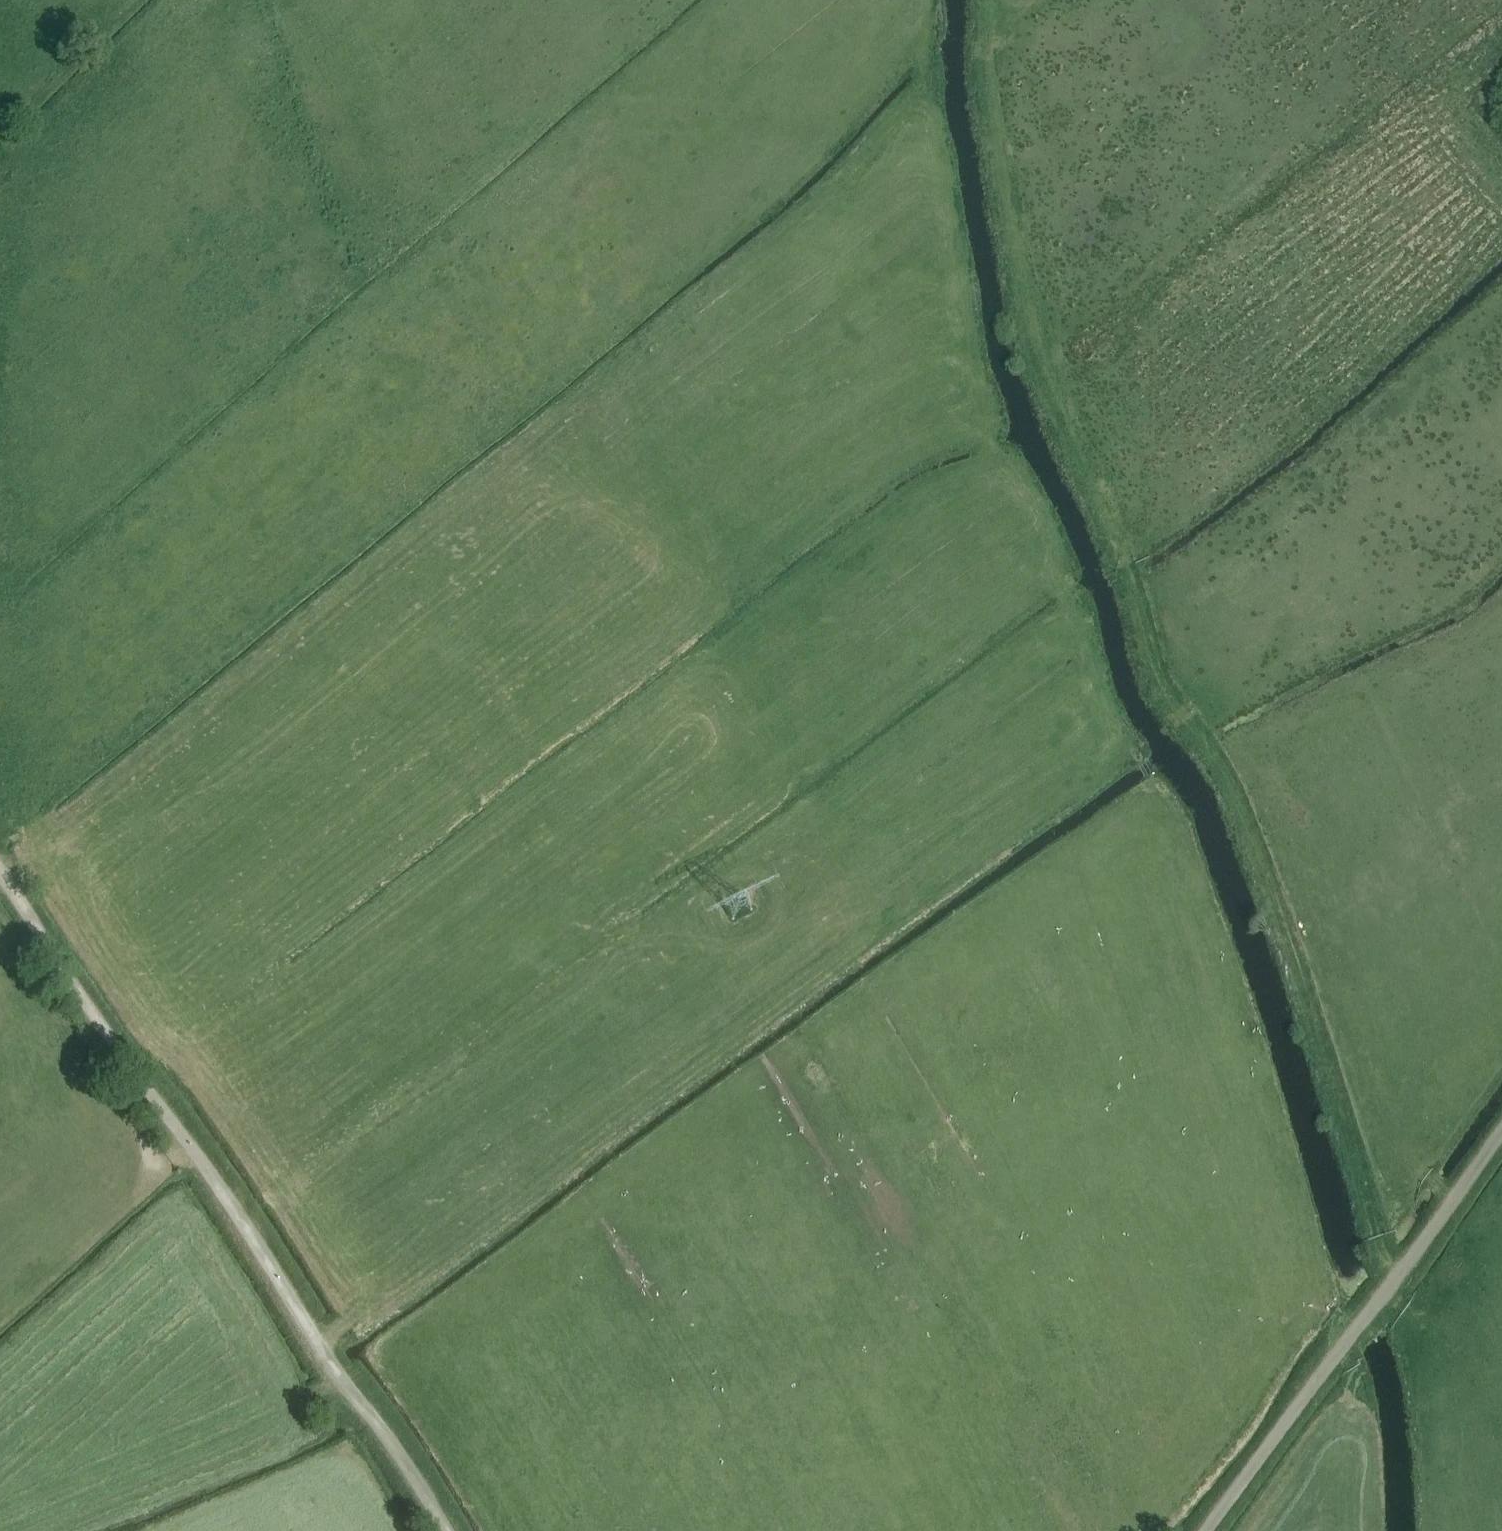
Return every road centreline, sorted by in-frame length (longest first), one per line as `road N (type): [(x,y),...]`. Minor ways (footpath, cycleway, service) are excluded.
road 1 (track): [(0,867),(447,1530)]
road 2 (track): [(1207,1530),(1501,1132)]

